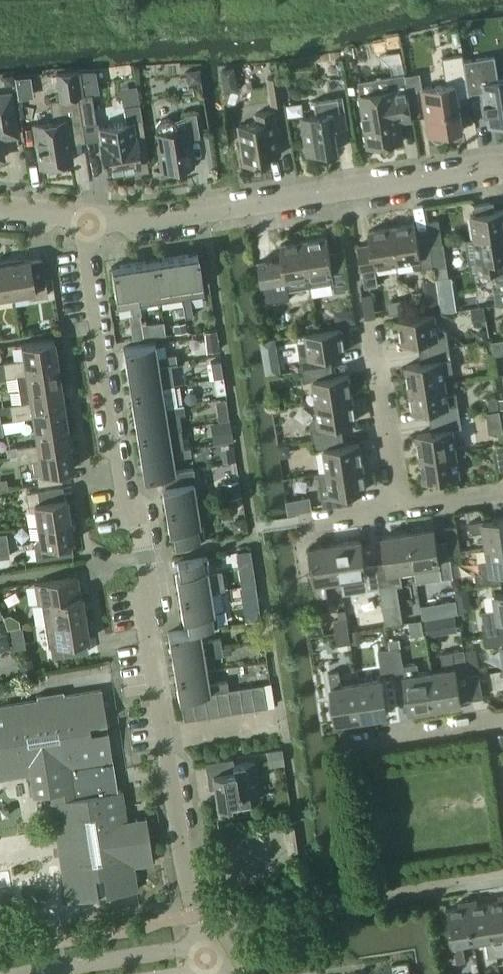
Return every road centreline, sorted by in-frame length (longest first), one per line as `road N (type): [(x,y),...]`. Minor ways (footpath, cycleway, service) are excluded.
road 1 (residential): [(206,955),(145,625),(153,554),(122,492),(86,220)]
road 2 (residential): [(502,167),(138,221),(86,220)]
road 3 (residential): [(206,955),(17,973)]
road 4 (residential): [(394,506),(368,326)]
road 5 (residential): [(347,743),(502,720)]

